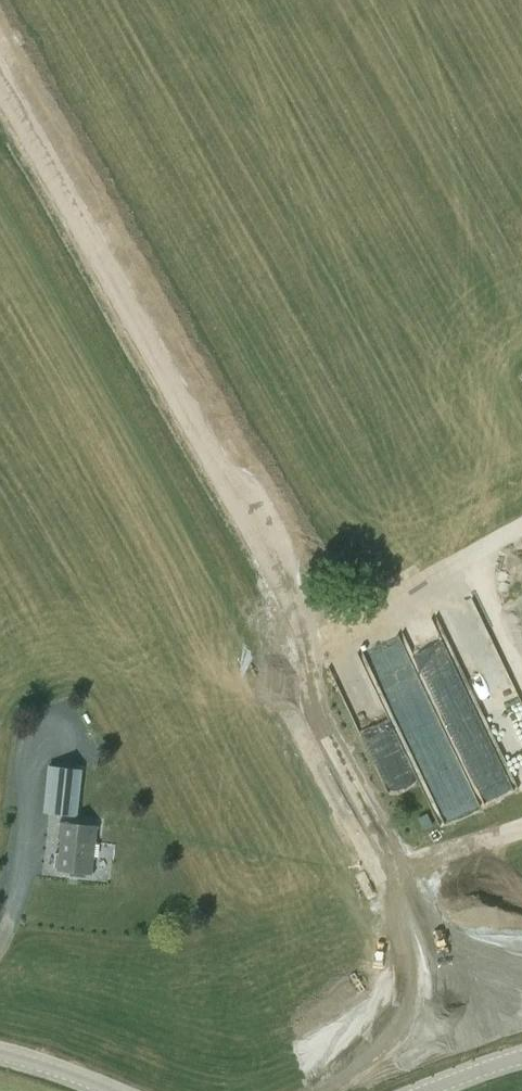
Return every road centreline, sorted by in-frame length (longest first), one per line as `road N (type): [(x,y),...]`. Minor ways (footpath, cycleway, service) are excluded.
road 1 (track): [(0,206),(396,910)]
road 2 (track): [(374,10),(521,280)]
road 3 (track): [(521,526),(472,556),(521,656)]

